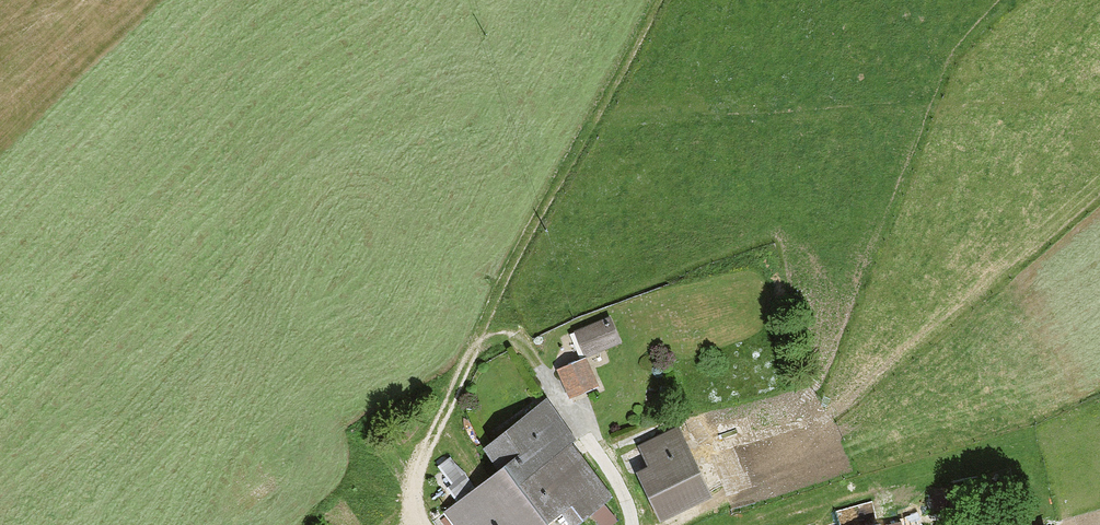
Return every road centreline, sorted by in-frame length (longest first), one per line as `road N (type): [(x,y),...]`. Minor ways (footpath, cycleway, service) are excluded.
road 1 (track): [(426,524),(412,502),(422,459),(504,288),(665,0)]
road 2 (track): [(632,524),(620,485),(548,383)]

